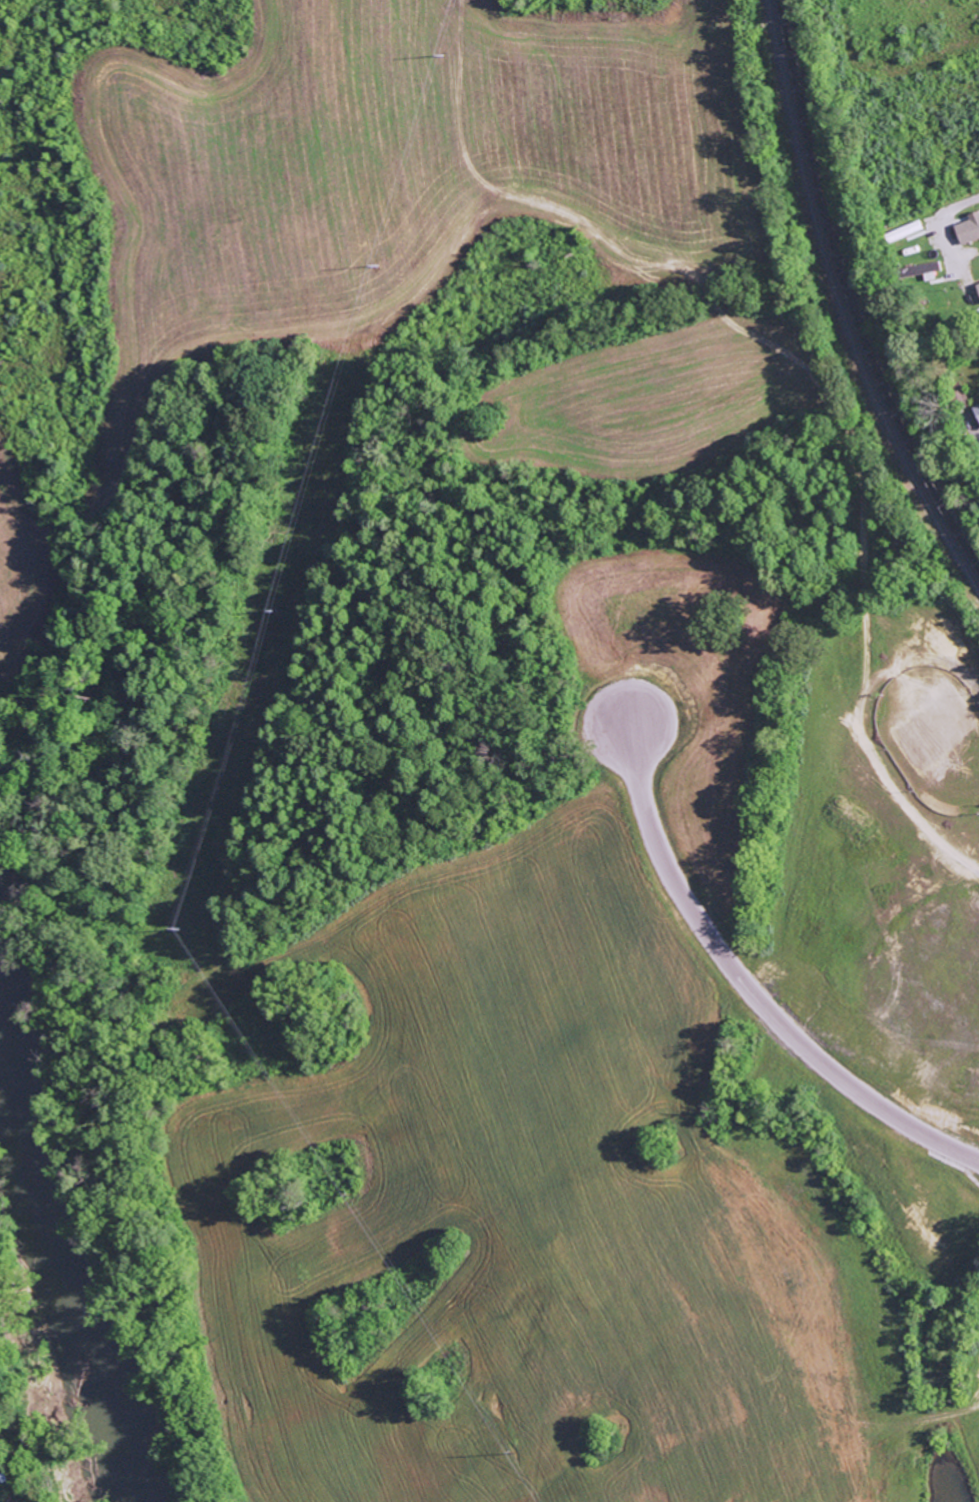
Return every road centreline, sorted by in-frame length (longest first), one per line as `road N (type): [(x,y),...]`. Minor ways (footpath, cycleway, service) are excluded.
road 1 (residential): [(978,1164),(866,1103),(790,1040),(744,988),(667,876),(647,828),(627,723)]

